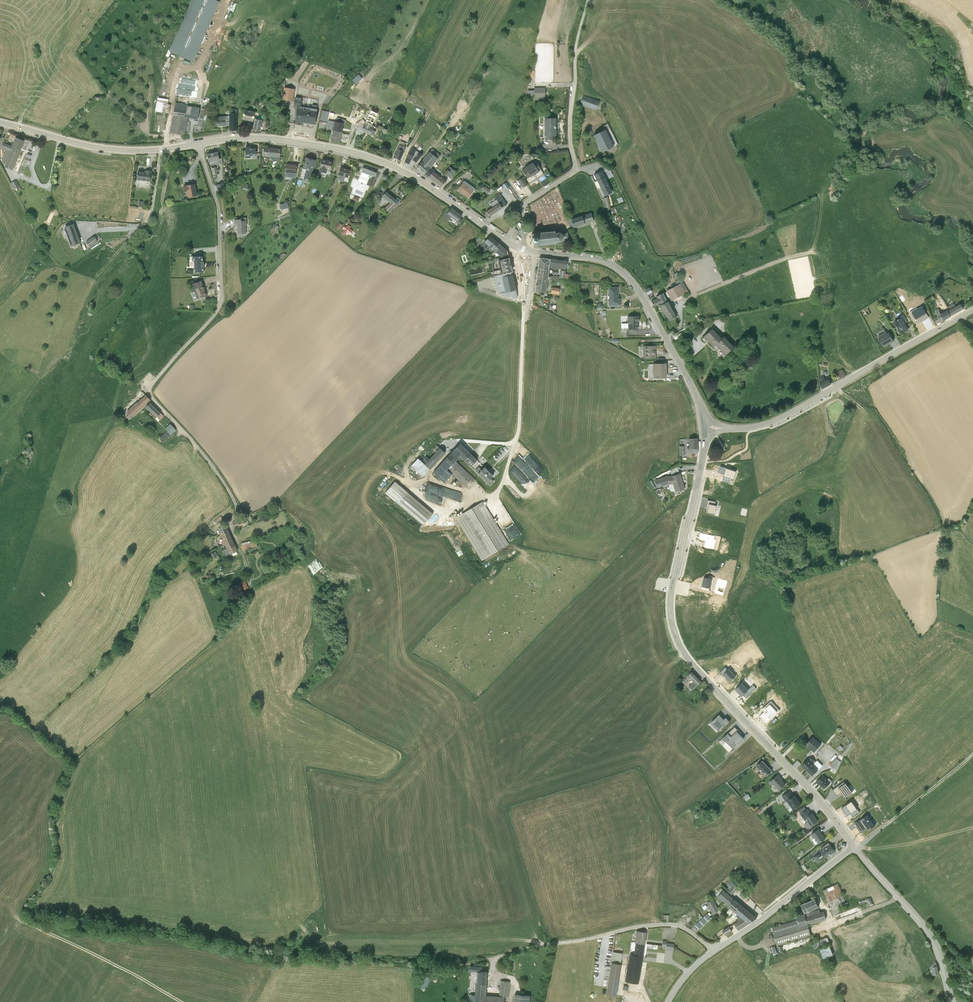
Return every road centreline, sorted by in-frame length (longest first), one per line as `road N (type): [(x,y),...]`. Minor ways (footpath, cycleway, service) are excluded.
road 1 (tertiary): [(854,846),(677,639),(672,596),(705,432)]
road 2 (tertiary): [(505,241),(372,157),(266,138),(198,144)]
road 3 (unclassified): [(198,144),(216,200),(221,299),(151,385),(167,413)]
road 4 (tertiary): [(705,420),(626,274),(604,261),(522,248)]
road 5 (tertiary): [(729,427),(777,419),(972,309)]
road 6 (unclassified): [(714,950),(682,925),(662,924),(495,959)]
road 7 (track): [(299,935),(294,953),(321,958),(495,959)]
road 8 (tertiary): [(198,144),(103,149),(0,122)]
road 9 (residential): [(505,241),(524,205),(574,168),(575,83)]
road 10 (tertiary): [(854,846),(931,935),(952,1001)]
road 11 (track): [(21,920),(182,1001)]
road 12 (tertiary): [(714,950),(854,846)]
road 13 (track): [(167,413),(236,505),(214,526)]
road 14 (track): [(136,628),(163,569),(214,526)]

